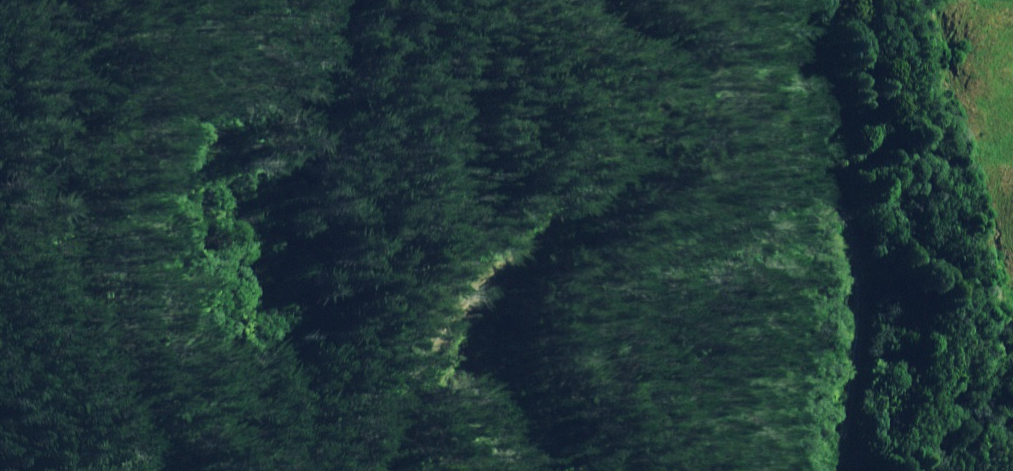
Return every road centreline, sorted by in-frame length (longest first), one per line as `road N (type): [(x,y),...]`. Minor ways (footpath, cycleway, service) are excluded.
road 1 (track): [(611,0),(664,51),(666,129),(609,195),(472,298),(361,470)]
road 2 (unclassified): [(837,470),(870,315),(861,220),(826,155),(791,0)]
road 3 (track): [(181,470),(99,351),(82,198)]

